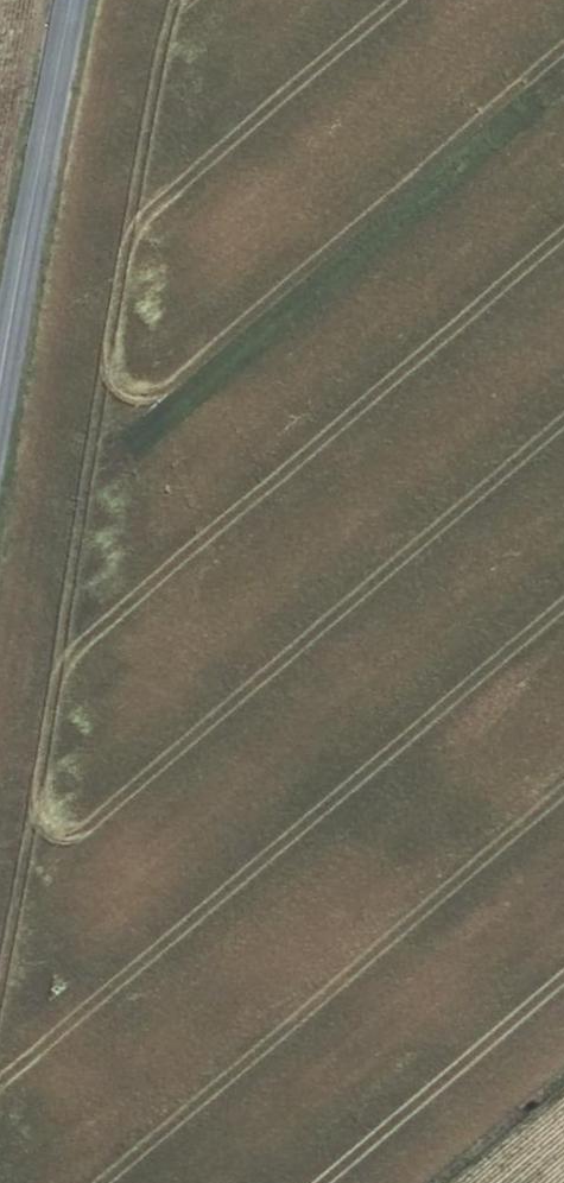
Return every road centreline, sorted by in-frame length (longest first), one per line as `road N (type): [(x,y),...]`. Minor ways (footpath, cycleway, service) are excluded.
road 1 (tertiary): [(62,0),(0,376)]

